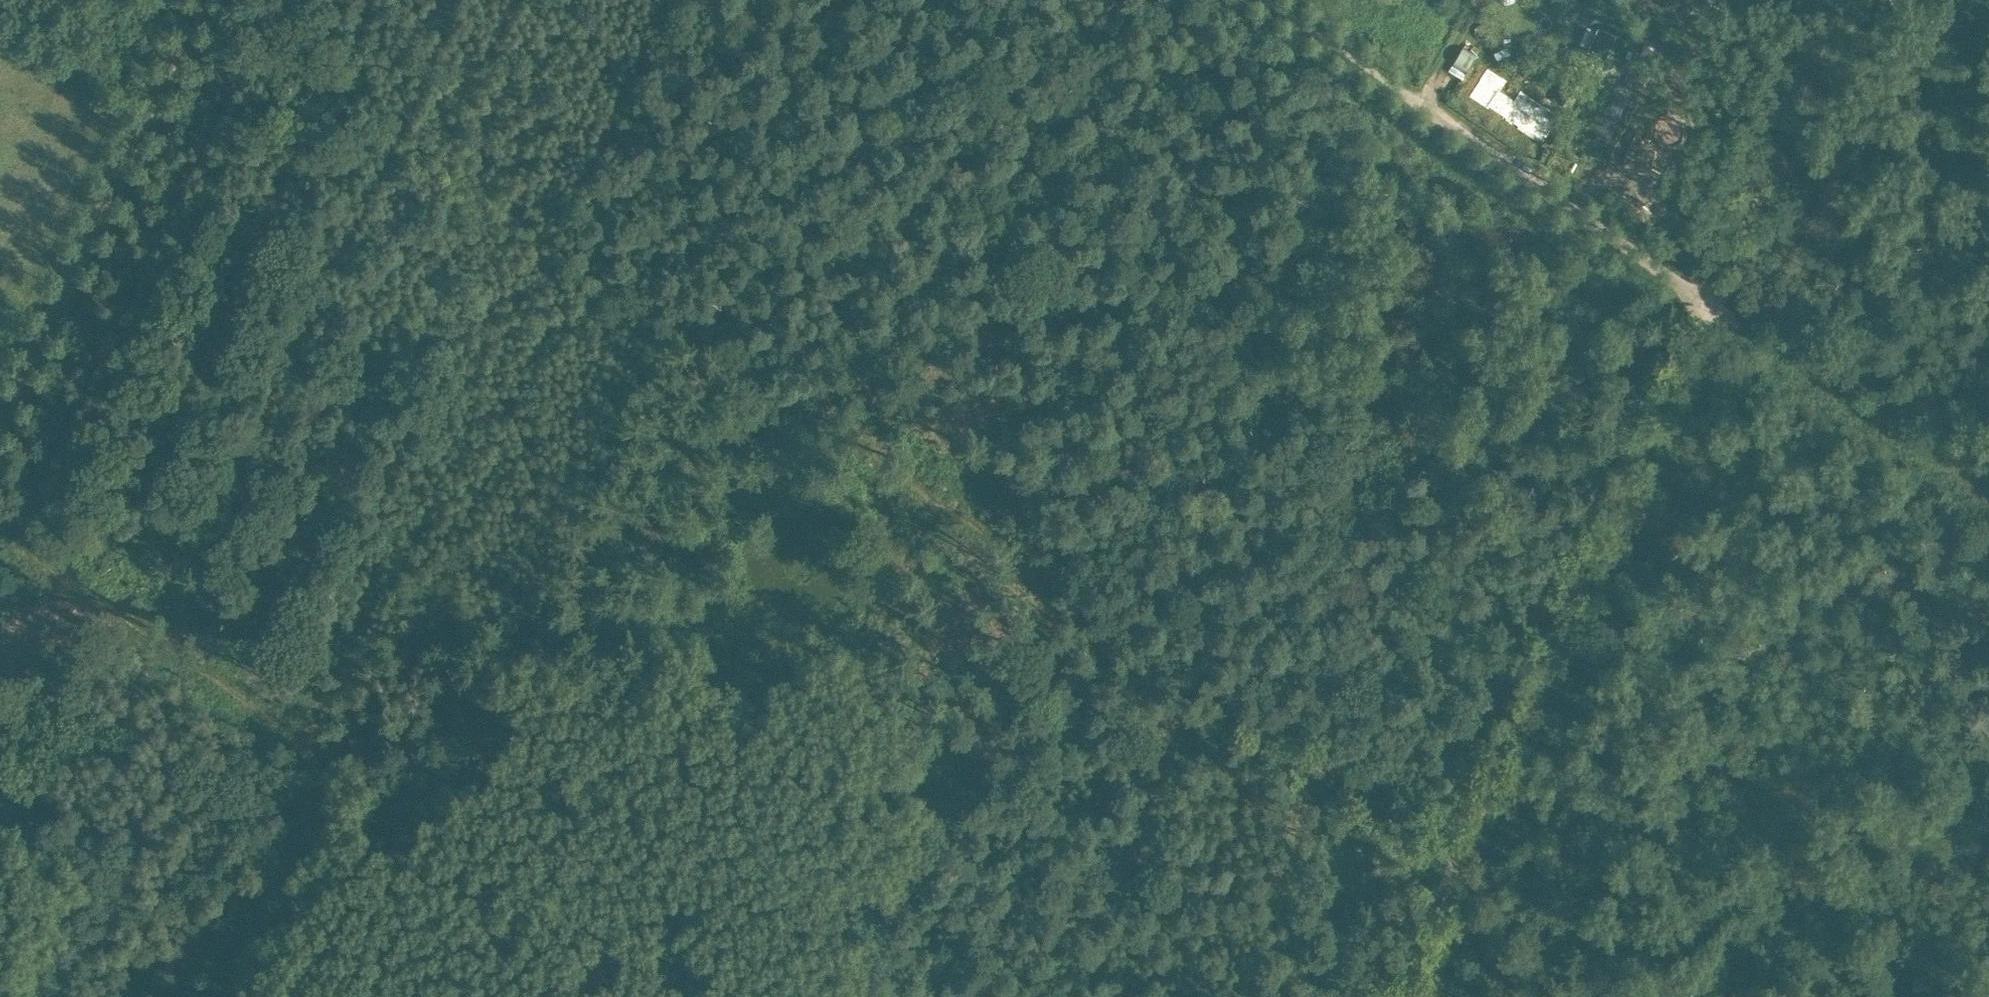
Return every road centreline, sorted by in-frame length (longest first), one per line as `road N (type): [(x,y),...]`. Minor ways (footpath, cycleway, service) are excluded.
road 1 (track): [(1310,758),(191,4)]
road 2 (unclassified): [(1404,996),(1708,303),(1267,0)]
road 3 (track): [(0,548),(684,996)]
road 4 (track): [(1988,490),(1708,303),(1844,0)]
road 5 (track): [(193,0),(0,414)]
road 6 (track): [(1459,863),(1310,758)]

